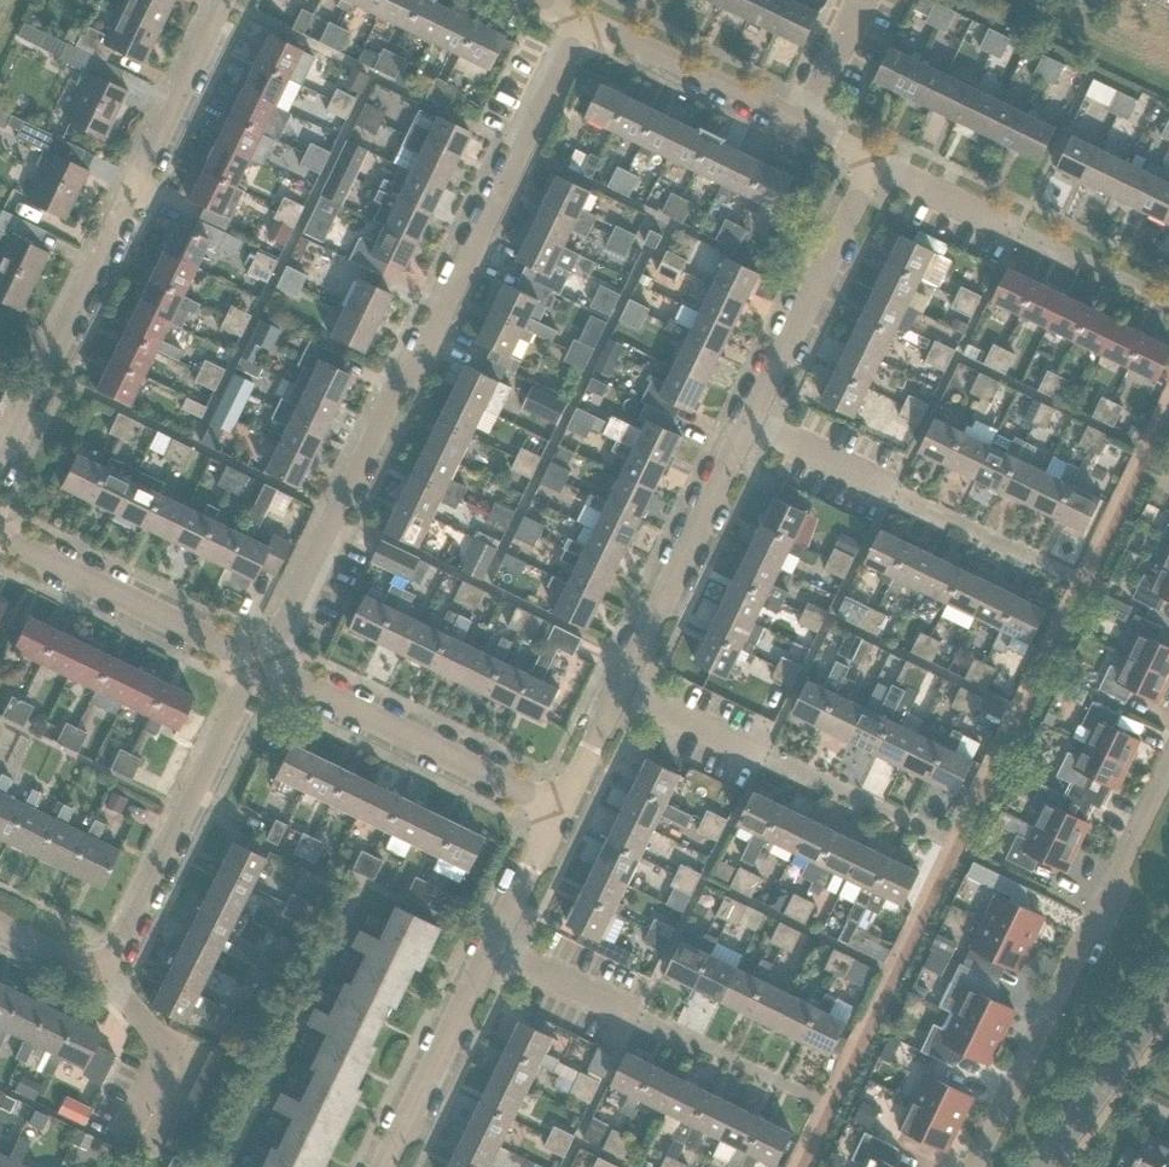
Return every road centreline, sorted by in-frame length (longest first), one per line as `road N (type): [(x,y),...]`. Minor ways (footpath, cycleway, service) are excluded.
road 1 (residential): [(260,665),(584,30)]
road 2 (residential): [(0,472),(231,0)]
road 3 (residential): [(972,1166),(1168,771)]
road 4 (residential): [(103,983),(260,665)]
road 5 (unclassified): [(557,809),(260,665)]
road 6 (residential): [(619,692),(751,424)]
road 7 (unclassified): [(260,665),(0,539)]
road 8 (residential): [(751,424),(876,164)]
road 9 (unclassified): [(384,1166),(496,947)]
road 10 (residential): [(801,132),(584,30)]
road 11 (residential): [(1062,254),(876,164)]
road 12 (residential): [(126,1151),(167,1058),(103,983)]
road 13 (tertiary): [(1053,1166),(1168,1009)]
road 14 (residential): [(765,757),(619,692)]
road 15 (residential): [(895,493),(751,424)]
road 16 (residential): [(637,1019),(496,947)]
road 17 (unclassified): [(496,947),(557,809)]
road 18 (residential): [(801,132),(869,0)]
road 19 (residential): [(557,809),(619,692)]

